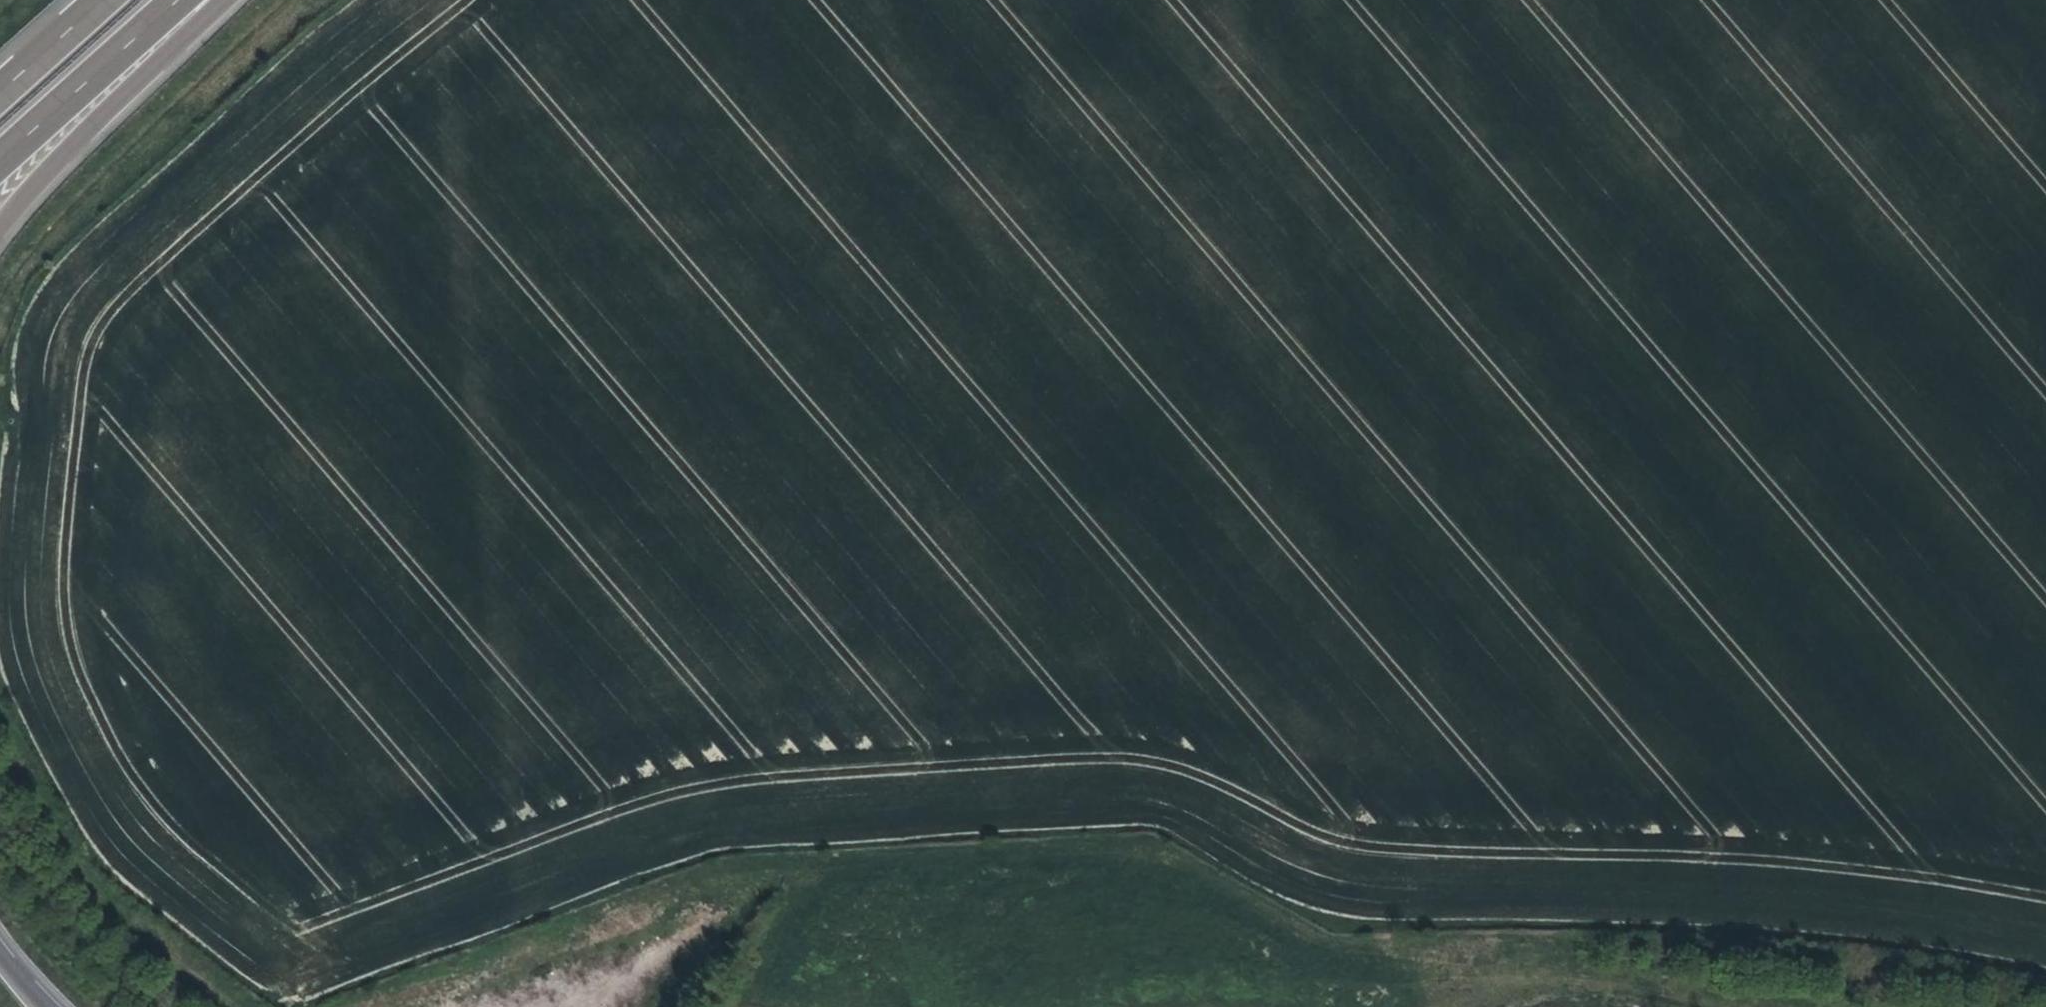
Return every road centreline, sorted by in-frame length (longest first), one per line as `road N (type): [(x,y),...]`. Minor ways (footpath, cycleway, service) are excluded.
road 1 (motorway): [(0,225),(213,0)]
road 2 (motorway): [(0,154),(171,0)]
road 3 (motorway): [(105,0),(0,95)]

